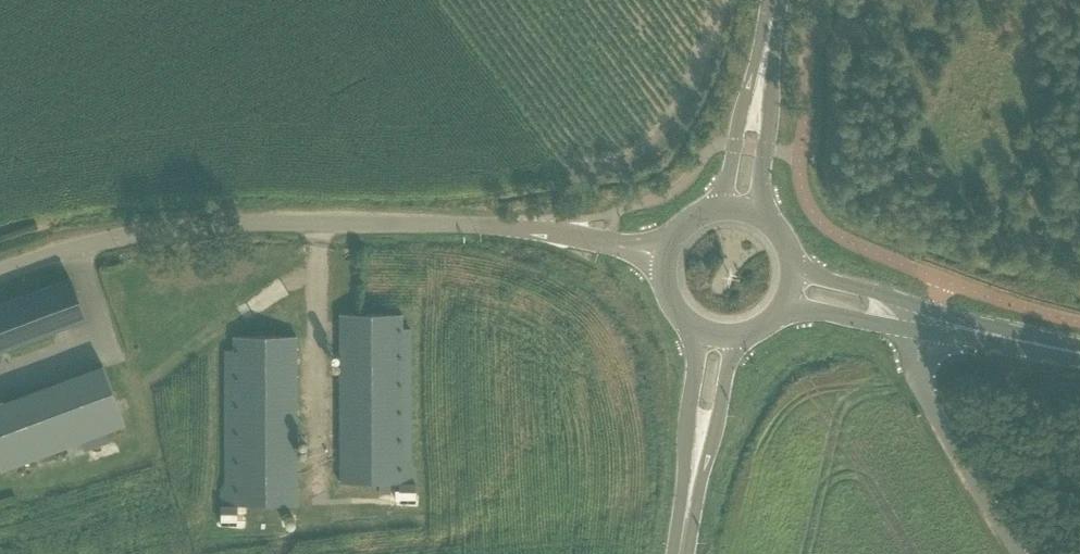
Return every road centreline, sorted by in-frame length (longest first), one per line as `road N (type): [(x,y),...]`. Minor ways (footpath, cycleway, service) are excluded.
road 1 (unclassified): [(668,253),(463,227),(214,231),(54,251),(0,276)]
road 2 (unclassified): [(1023,553),(920,383),(925,324)]
road 3 (secondary): [(925,324),(1079,352)]
road 4 (secondary): [(693,325),(694,481)]
road 5 (secondary): [(694,481),(738,336)]
road 6 (secondary): [(759,217),(771,118),(762,69)]
road 7 (secondary): [(778,313),(901,330),(925,324)]
road 8 (secondary): [(762,69),(720,210)]
road 9 (secondary): [(925,324),(906,305),(792,269)]

